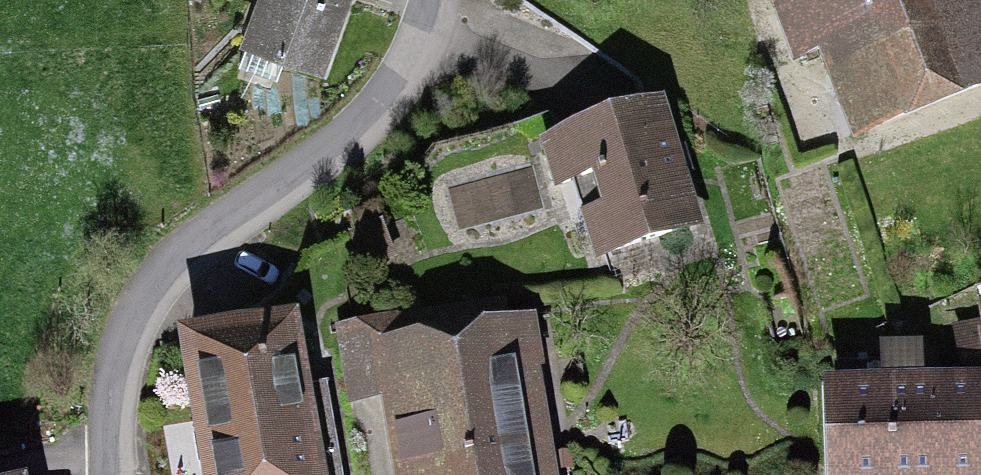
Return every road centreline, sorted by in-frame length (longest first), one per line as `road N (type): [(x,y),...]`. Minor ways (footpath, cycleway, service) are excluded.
road 1 (residential): [(118,474),(126,354),(159,283),(192,248),(378,110),(421,43),(434,0)]

